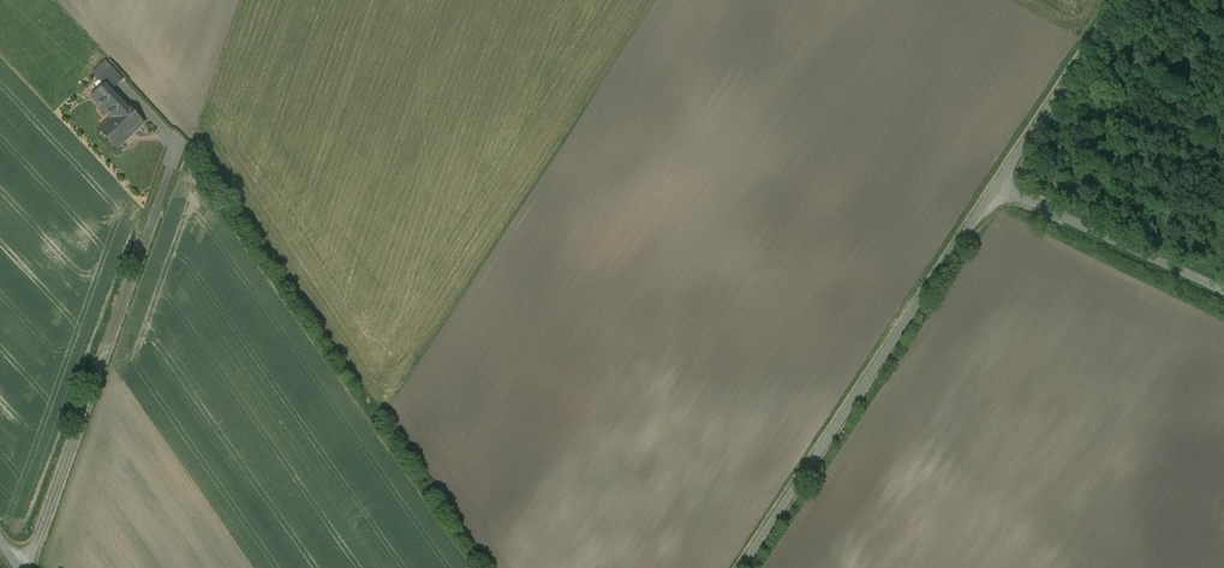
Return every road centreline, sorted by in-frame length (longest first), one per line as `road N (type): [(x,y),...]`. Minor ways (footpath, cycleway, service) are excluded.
road 1 (unclassified): [(1112,0),(741,567)]
road 2 (track): [(997,184),(1223,290)]

